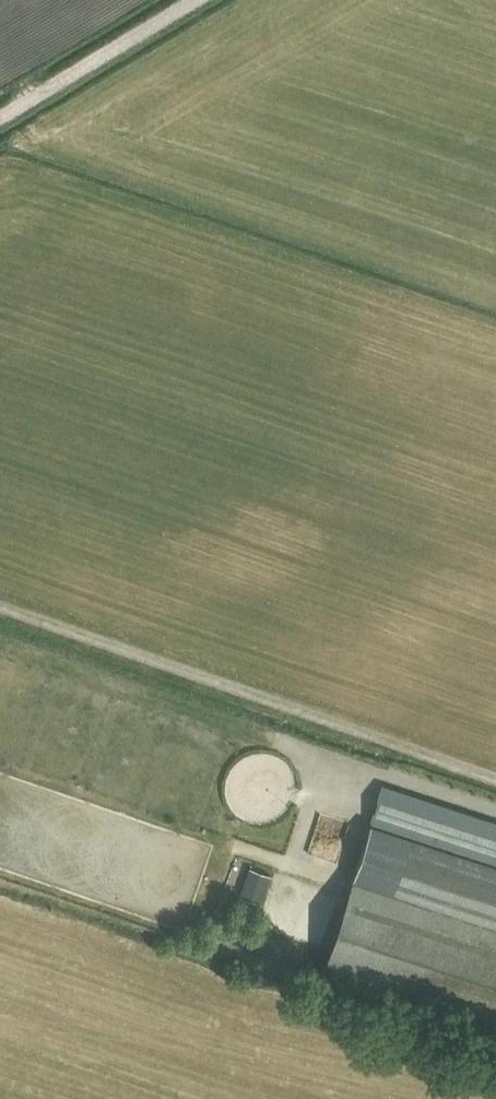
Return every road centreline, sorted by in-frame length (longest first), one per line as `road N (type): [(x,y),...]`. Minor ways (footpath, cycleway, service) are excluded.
road 1 (track): [(0,608),(495,782)]

